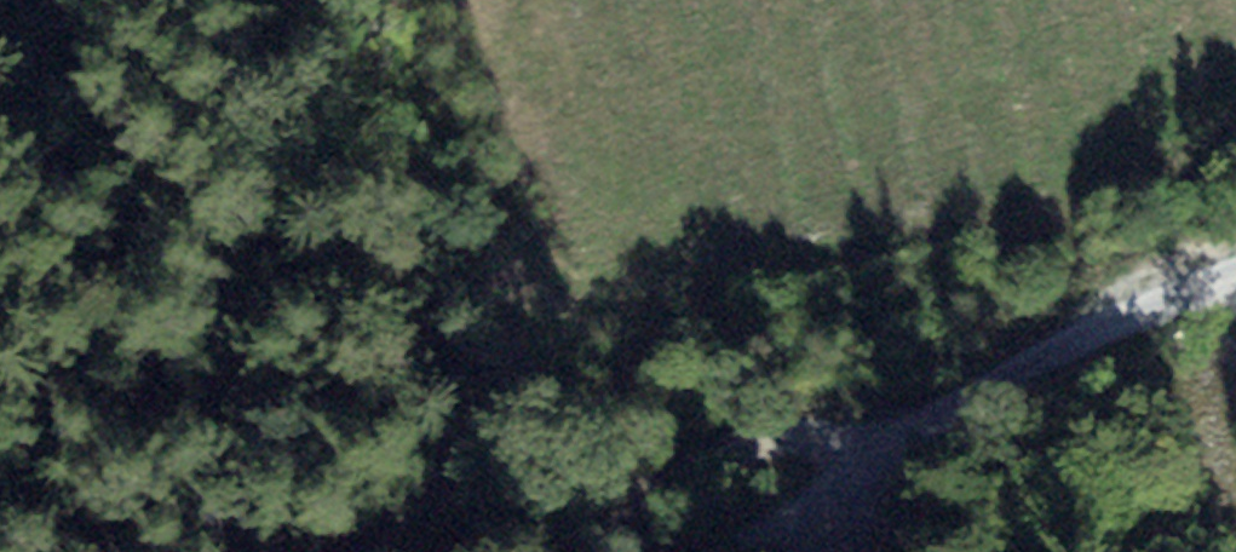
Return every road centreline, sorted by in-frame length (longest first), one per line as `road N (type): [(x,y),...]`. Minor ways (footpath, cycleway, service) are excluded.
road 1 (track): [(500,551),(594,387),(690,303),(819,254),(1041,211),(1122,169)]
road 2 (track): [(734,551),(993,385),(1235,265)]
road 3 (track): [(873,461),(805,437),(721,462),(587,525),(499,551)]

